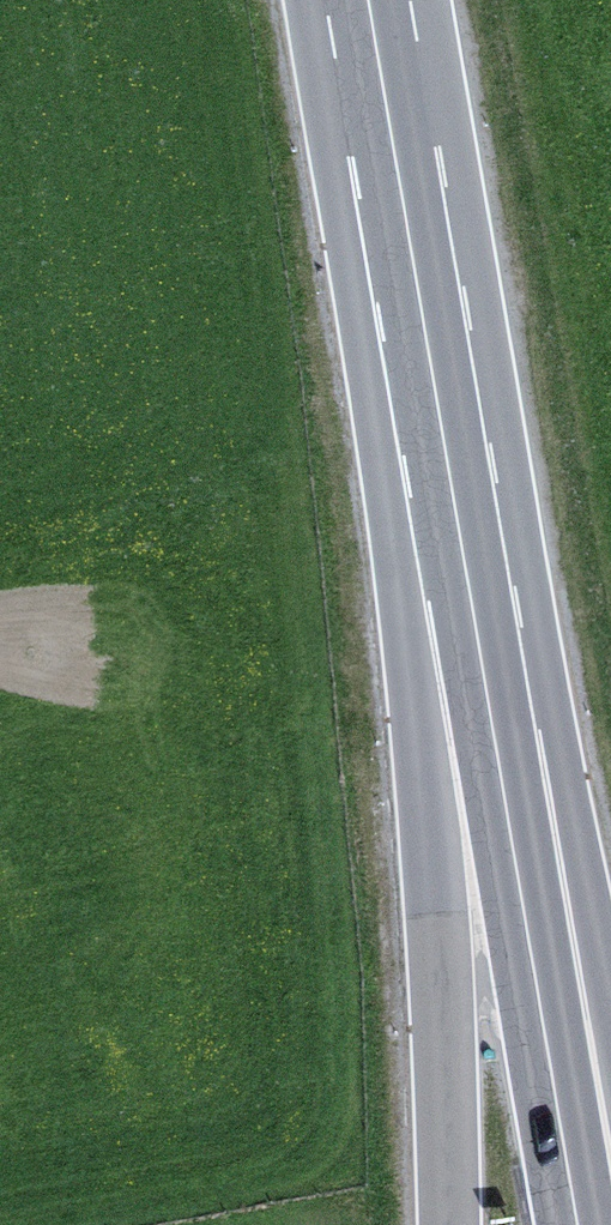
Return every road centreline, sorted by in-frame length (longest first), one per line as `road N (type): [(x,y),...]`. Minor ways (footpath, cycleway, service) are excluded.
road 1 (trunk): [(418,288),(449,1224)]
road 2 (trunk): [(450,481),(578,1224)]
road 3 (trunk): [(610,1062),(450,481)]
road 4 (trunk): [(370,0),(418,288)]
road 5 (trunk): [(418,288),(450,481)]

